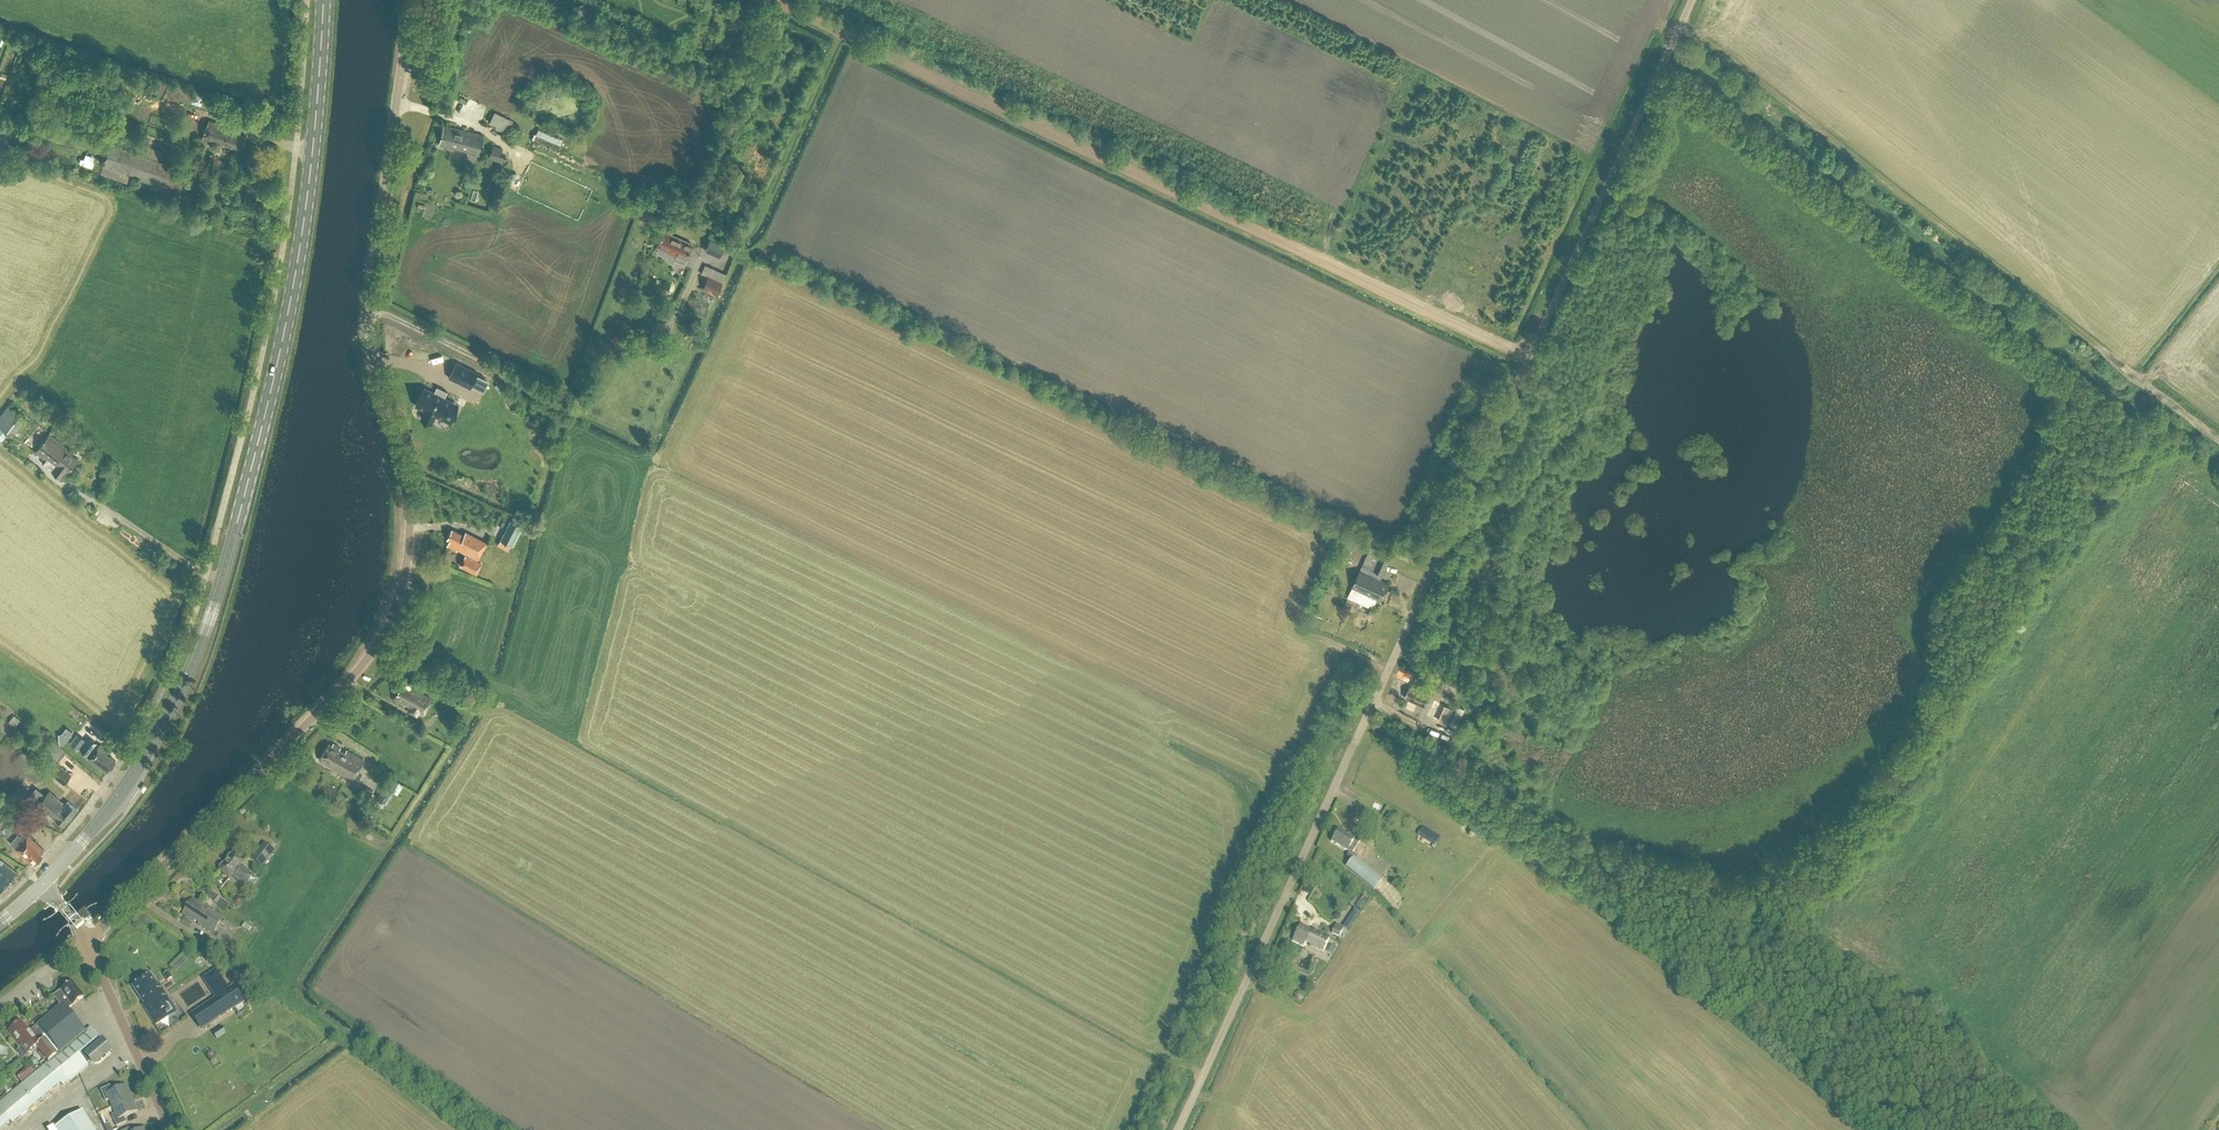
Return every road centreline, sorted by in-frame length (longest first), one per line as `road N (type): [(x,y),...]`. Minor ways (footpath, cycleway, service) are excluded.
road 1 (unclassified): [(1177,1129),(1691,0)]
road 2 (unclassified): [(88,941),(355,673),(391,619),(408,502),(374,363),(369,305),(411,0)]
road 3 (primary): [(42,883),(143,763),(215,611),(286,336),(310,191),(324,0)]
road 4 (track): [(776,0),(1533,357)]
road 5 (track): [(2218,443),(1680,24)]
road 6 (track): [(369,305),(630,435),(667,428)]
road 7 (tertiary): [(169,1129),(88,941)]

